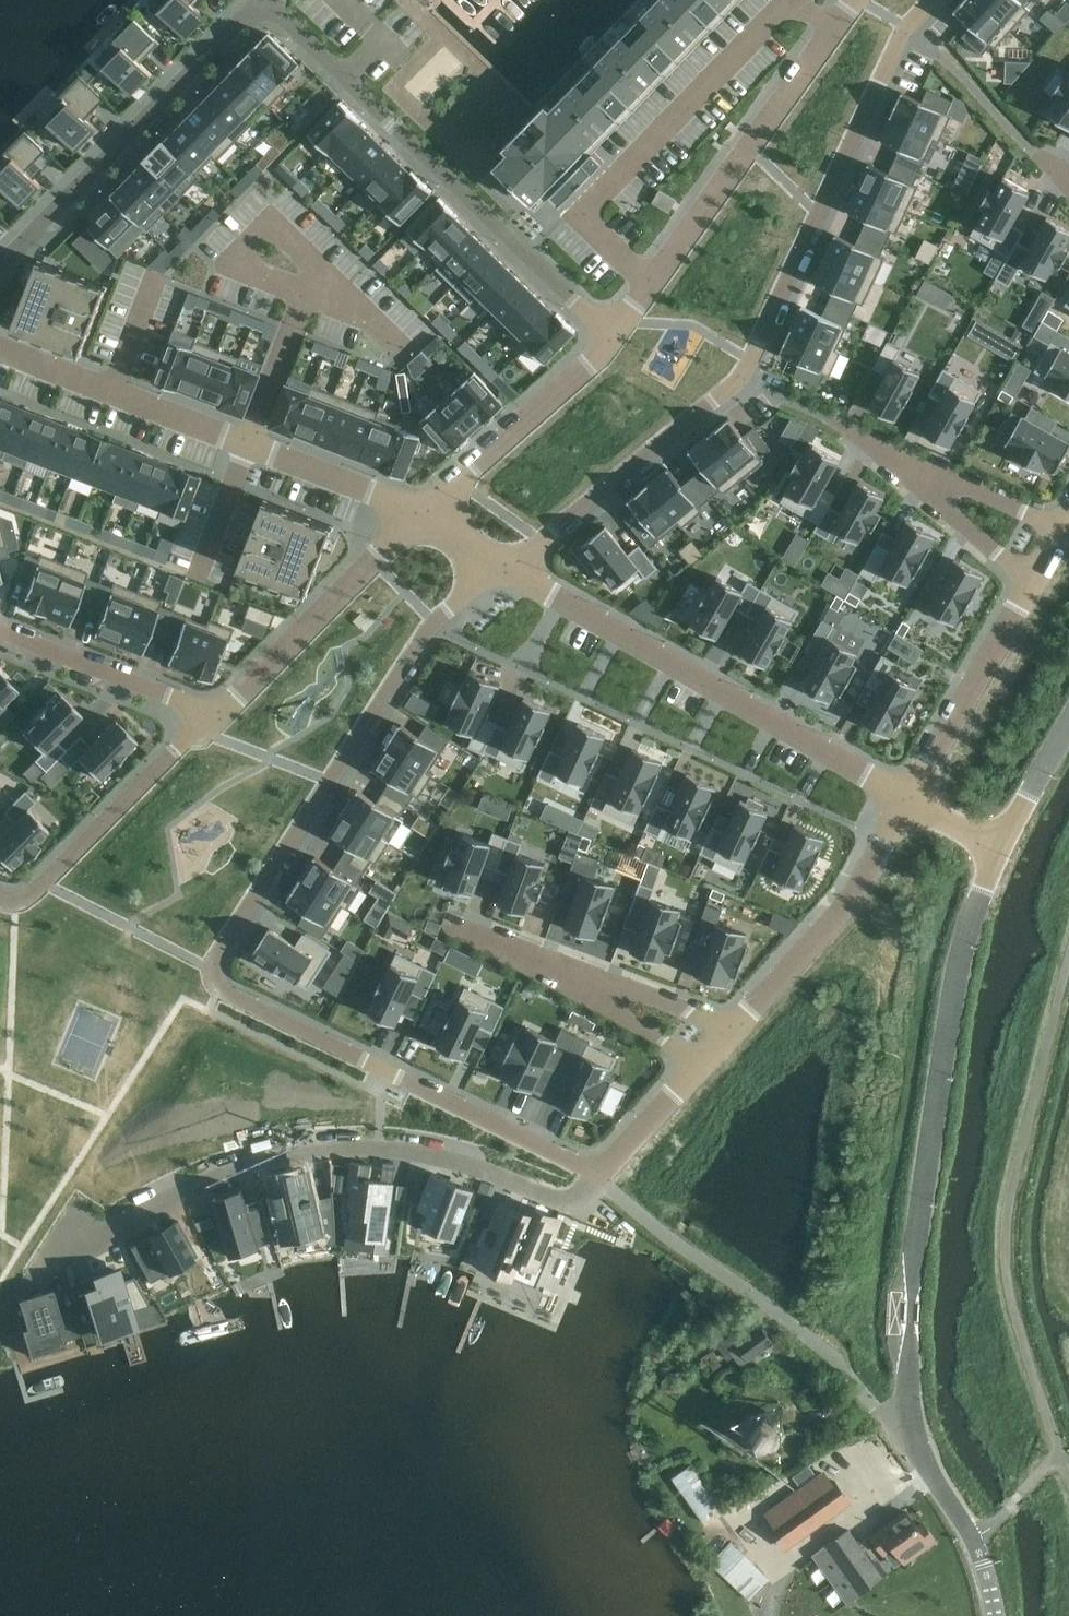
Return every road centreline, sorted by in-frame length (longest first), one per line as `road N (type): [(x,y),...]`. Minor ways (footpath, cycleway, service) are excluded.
road 1 (residential): [(512,564),(431,621),(210,967),(217,984),(601,1173)]
road 2 (residential): [(0,269),(248,19),(265,15),(287,23),(614,336)]
road 3 (residential): [(512,564),(733,382),(895,47),(929,0)]
road 4 (residential): [(26,1270),(203,1184),(319,1147),(379,1148),(464,1166),(573,1207),(601,1173)]
road 5 (residential): [(908,793),(512,564)]
road 6 (residential): [(425,513),(0,348)]
road 7 (residential): [(614,336),(854,0)]
road 8 (tertiary): [(918,1243),(958,970),(1001,846)]
road 9 (residential): [(207,722),(425,513)]
road 10 (residential): [(738,1023),(848,901),(908,793)]
road 11 (residential): [(0,898),(16,904),(41,883),(207,722)]
road 12 (tertiary): [(994,1615),(972,1539),(904,1432),(909,1374)]
road 13 (residential): [(425,513),(614,336)]
road 14 (residential): [(908,793),(1032,579)]
road 15 (residential): [(207,722),(164,694),(0,632)]
road 16 (residential): [(457,927),(607,990)]
road 17 (residential): [(915,476),(980,493),(1061,530)]
road 18 (residential): [(915,476),(1032,579)]
road 19 (residential): [(601,1173),(705,1065)]
road 20 (tertiary): [(918,1243),(897,1289),(895,1335),(909,1374)]
road 21 (residential): [(607,990),(738,1023)]
road 22 (tertiary): [(1001,846),(1068,733)]
road 23 (tertiary): [(909,1374),(918,1243)]
road 24 (residential): [(607,990),(626,1017),(705,1065)]

